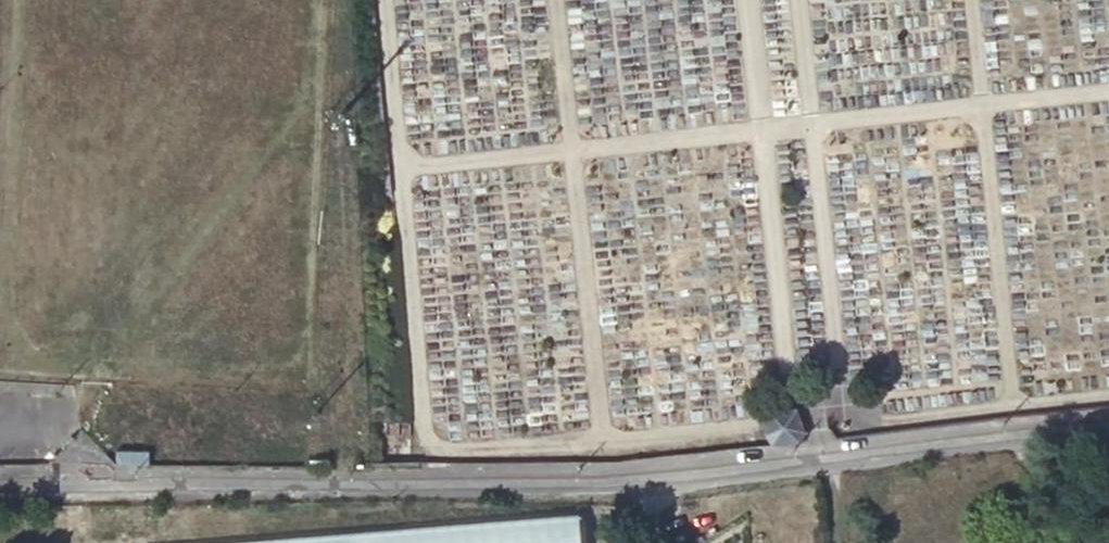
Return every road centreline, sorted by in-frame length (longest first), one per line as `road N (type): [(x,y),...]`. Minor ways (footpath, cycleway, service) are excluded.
road 1 (residential): [(1108,420),(628,472),(0,480)]

